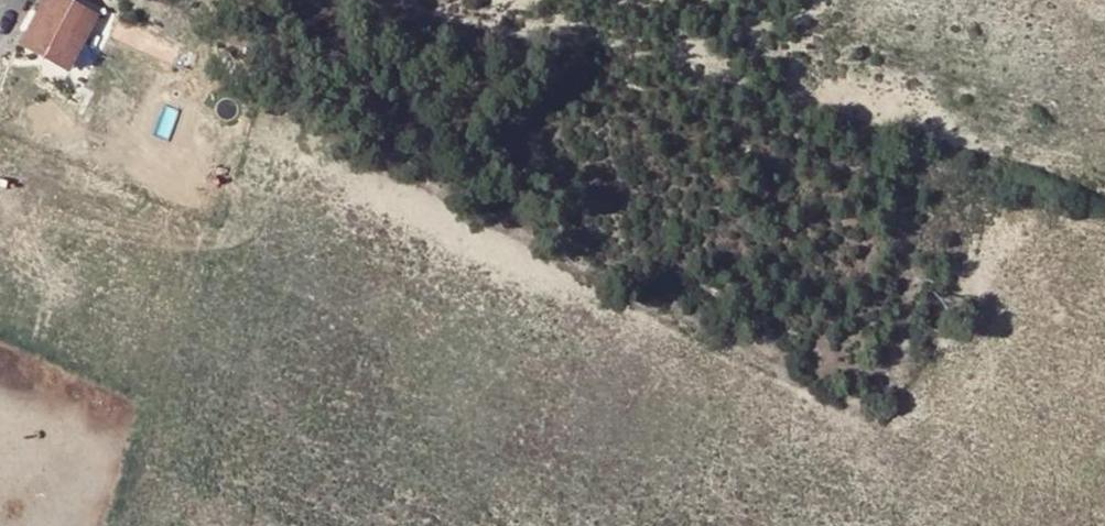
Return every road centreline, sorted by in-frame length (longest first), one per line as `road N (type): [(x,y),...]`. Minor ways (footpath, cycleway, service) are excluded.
road 1 (track): [(132,31),(0,61)]

